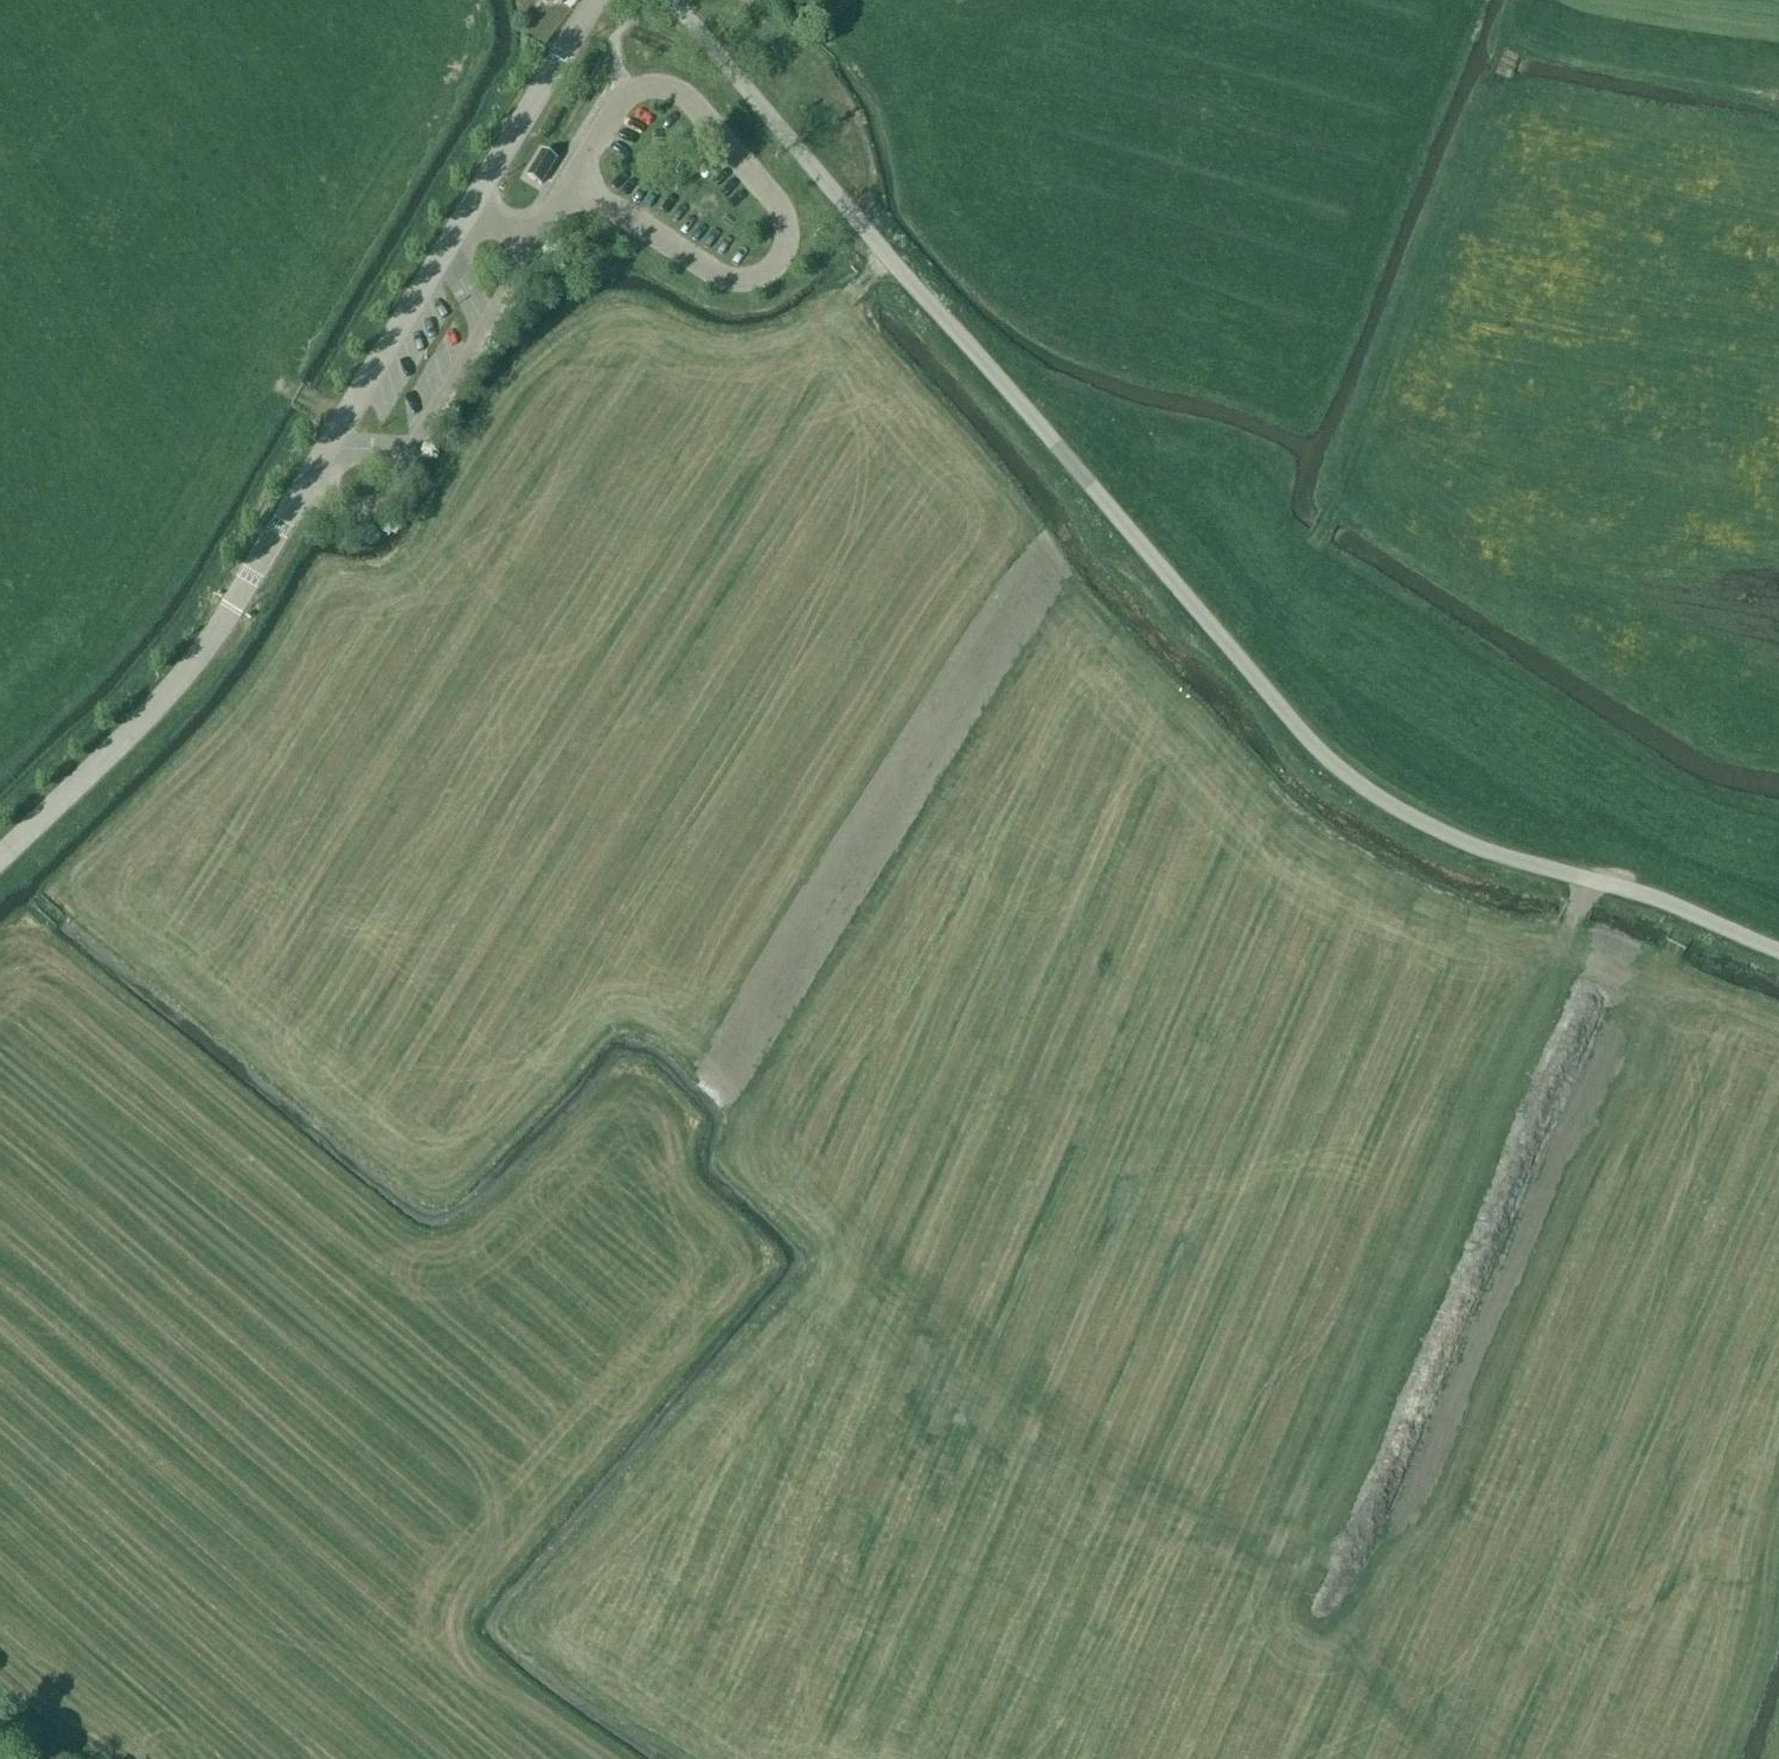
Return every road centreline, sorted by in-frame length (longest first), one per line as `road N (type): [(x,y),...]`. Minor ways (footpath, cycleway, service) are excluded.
road 1 (unclassified): [(1778,950),(1632,891),(1474,849),(1373,793),(1325,756),(668,0)]
road 2 (tertiary): [(0,858),(157,707),(233,609),(596,0)]

